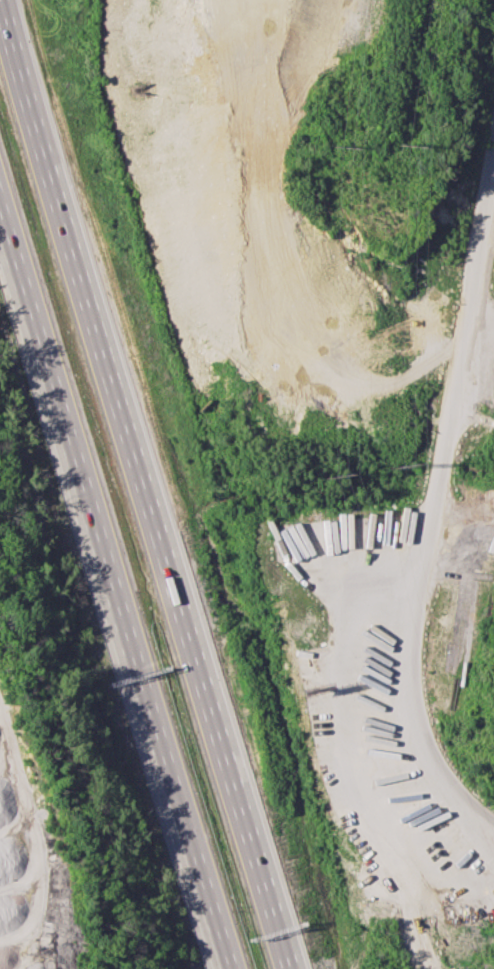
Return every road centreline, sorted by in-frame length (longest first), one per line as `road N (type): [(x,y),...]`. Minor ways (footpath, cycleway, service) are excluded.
road 1 (motorway): [(294,968),(2,0)]
road 2 (motorway): [(0,198),(225,968)]
road 3 (residential): [(493,180),(427,526)]

